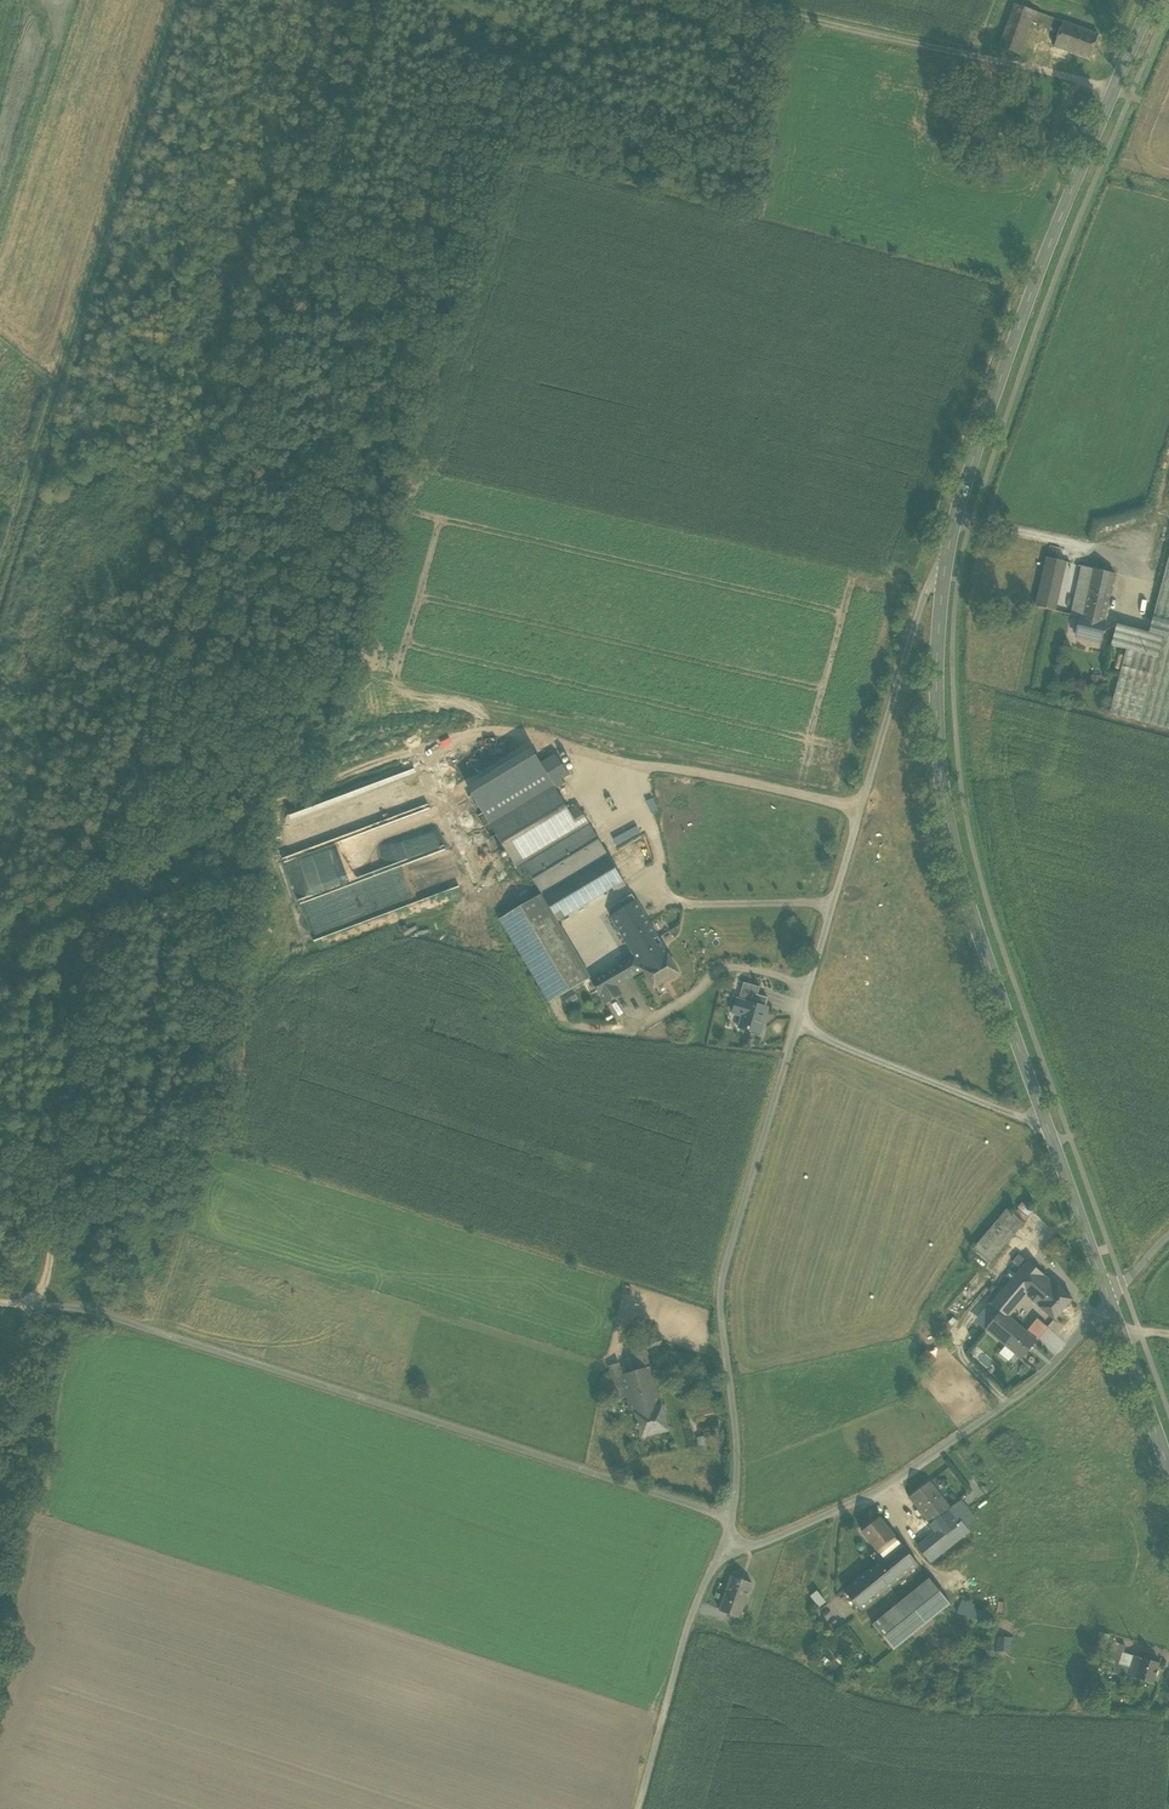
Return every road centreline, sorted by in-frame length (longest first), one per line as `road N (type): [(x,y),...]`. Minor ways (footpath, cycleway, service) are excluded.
road 1 (secondary): [(1151,0),(1029,297),(955,519),(937,645),(940,773),(962,884),(1110,1302)]
road 2 (track): [(27,1305),(42,1284),(53,1235),(91,943),(187,612),(352,120),(379,0)]
road 3 (track): [(731,1518),(737,1444),(719,1287),(924,593),(934,578),(943,578)]
road 4 (track): [(862,808),(514,733),(466,735),(219,824),(110,884)]
road 5 (track): [(731,1518),(89,1310),(0,1303)]
road 6 (track): [(0,560),(173,0)]
road 7 (track): [(724,1540),(743,1547),(776,1538),(878,1490),(1017,1397),(1110,1302)]
road 8 (track): [(728,0),(1130,98)]
road 9 (track): [(639,1808),(688,1626),(724,1540)]
road 10 (track): [(798,1022),(1026,1119),(1042,1114)]
road 11 (track): [(631,1032),(732,965),(810,985)]
road 12 (secondary): [(1110,1302),(1168,1469)]
road 13 (track): [(688,905),(833,903)]

